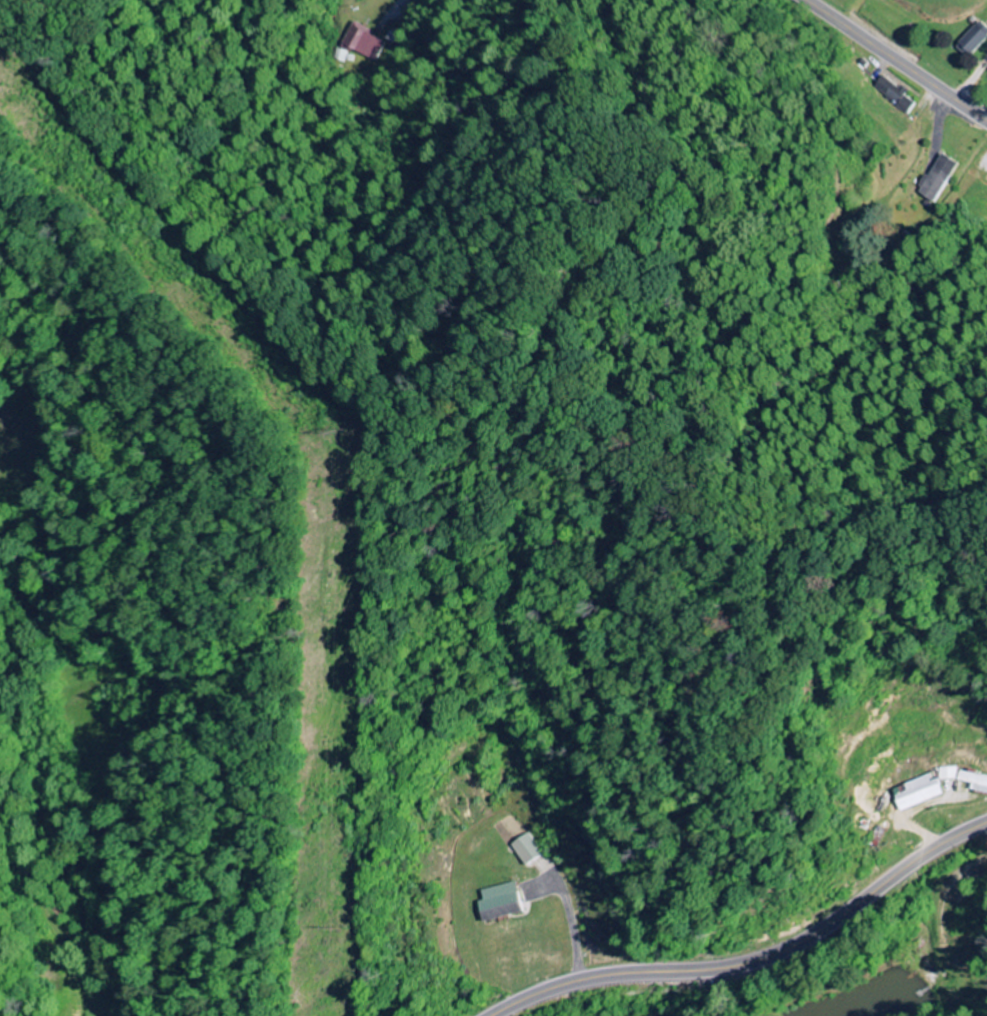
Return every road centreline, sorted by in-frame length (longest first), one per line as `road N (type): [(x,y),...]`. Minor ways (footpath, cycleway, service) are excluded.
road 1 (secondary): [(494,1015),(599,978),(712,968),(780,951),(928,852),(986,823)]
road 2 (secondary): [(986,122),(807,0)]

